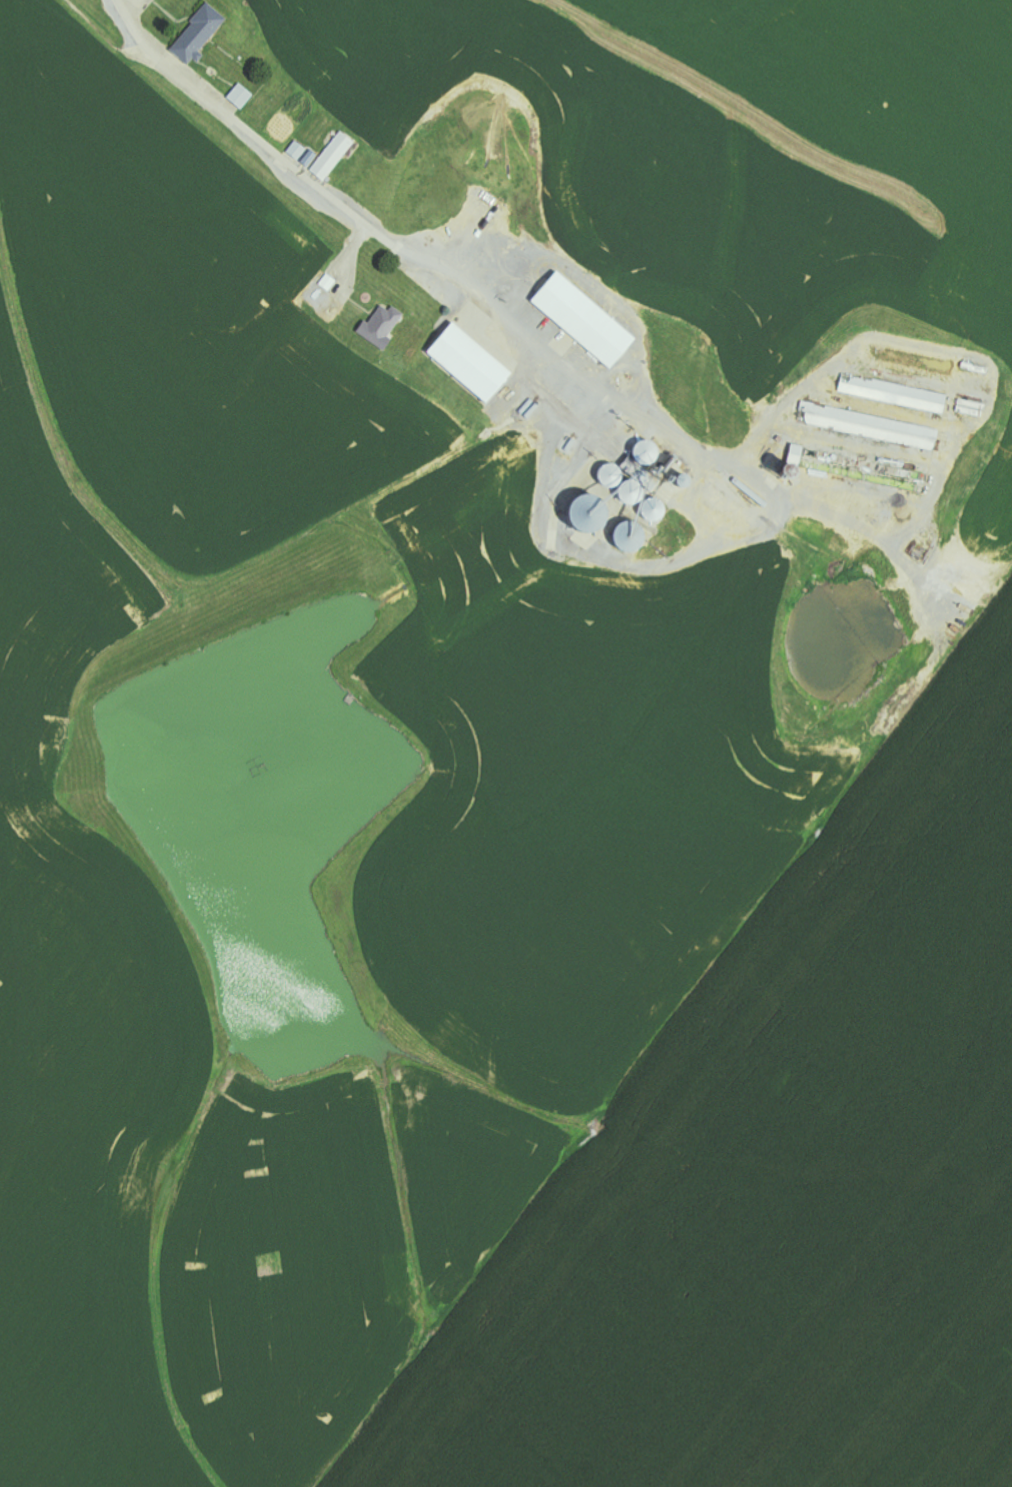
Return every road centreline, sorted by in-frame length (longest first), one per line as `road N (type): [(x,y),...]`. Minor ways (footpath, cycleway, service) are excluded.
road 1 (residential): [(105,0),(123,50),(211,136),(598,421)]

